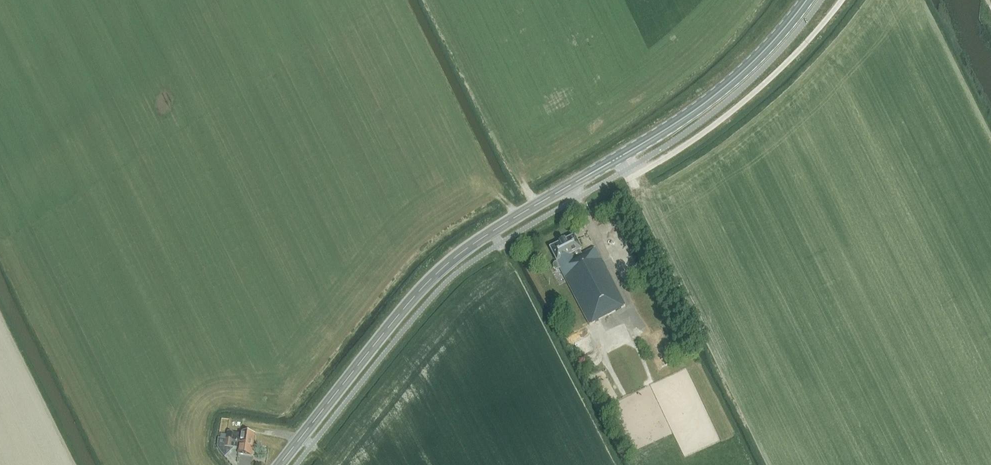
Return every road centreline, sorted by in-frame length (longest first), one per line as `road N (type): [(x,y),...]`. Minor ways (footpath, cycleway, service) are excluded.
road 1 (primary): [(279,464),(448,263),(706,102),(807,0)]

